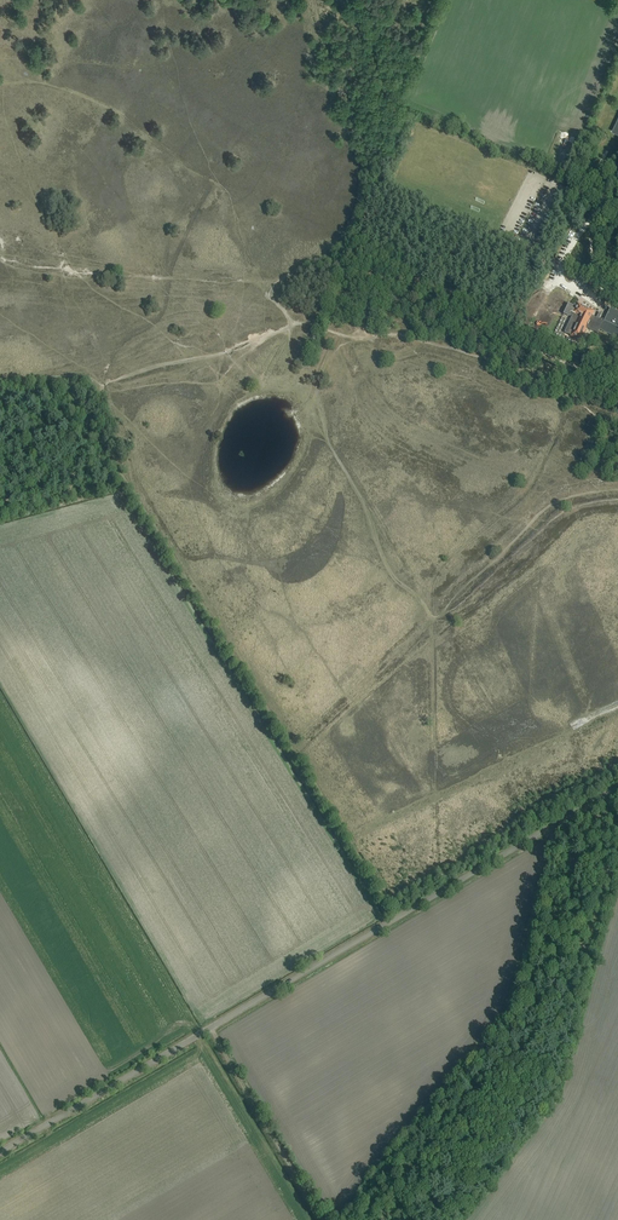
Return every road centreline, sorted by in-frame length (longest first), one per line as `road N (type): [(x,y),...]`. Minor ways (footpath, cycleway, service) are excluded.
road 1 (unclassified): [(0,1153),(617,786)]
road 2 (track): [(209,1028),(320,1219)]
road 3 (unclassified): [(555,279),(617,171)]

